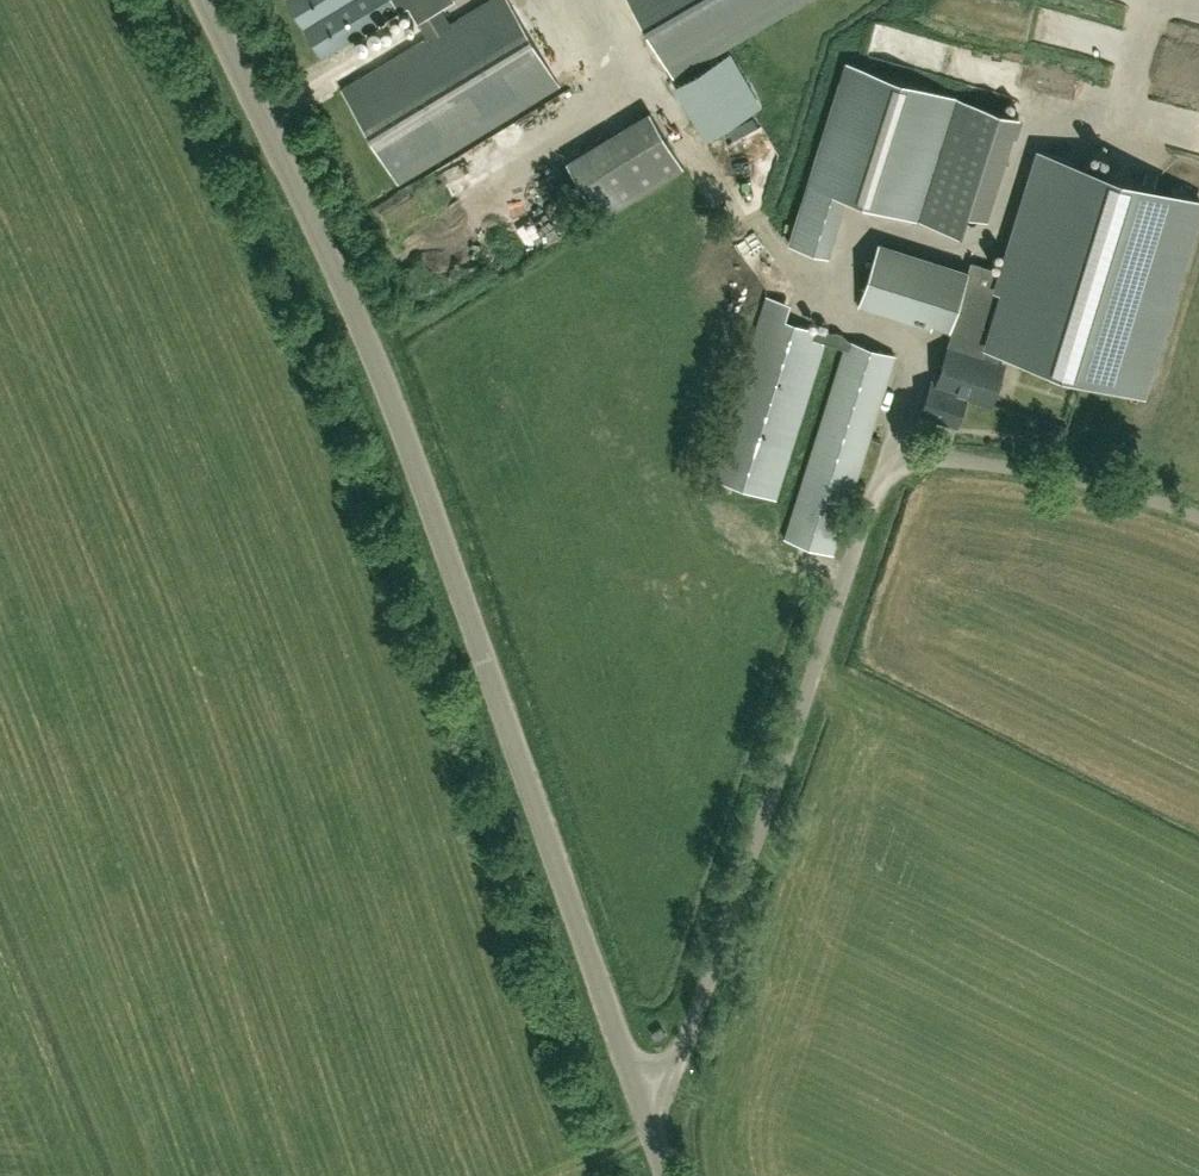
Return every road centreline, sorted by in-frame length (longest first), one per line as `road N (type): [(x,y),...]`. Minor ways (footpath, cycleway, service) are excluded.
road 1 (unclassified): [(662,1175),(381,393),(201,0)]

